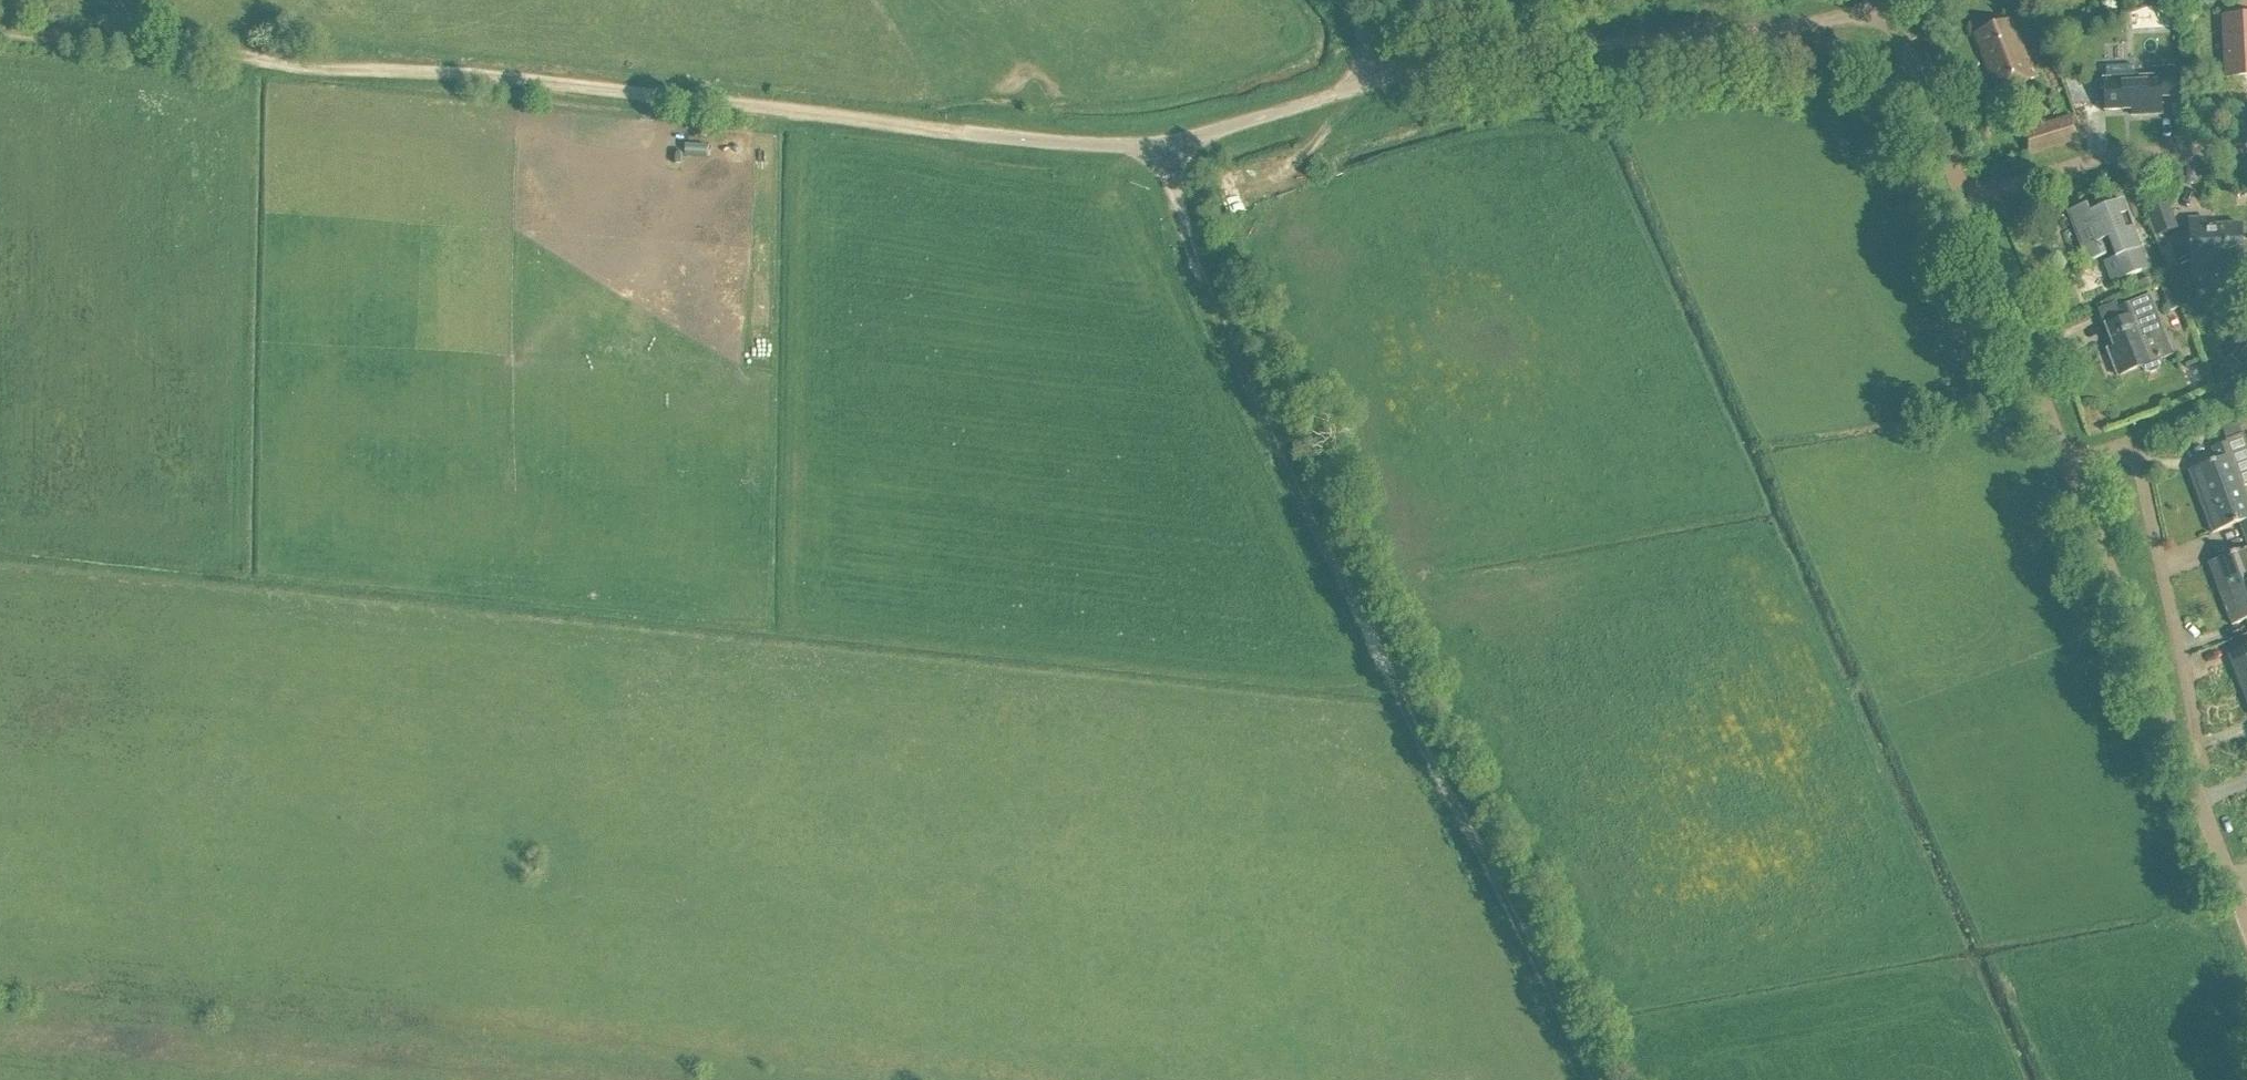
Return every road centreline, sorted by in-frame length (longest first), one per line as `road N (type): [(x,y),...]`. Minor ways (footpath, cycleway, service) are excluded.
road 1 (track): [(1158,149),(1235,356),(1591,1079)]
road 2 (track): [(0,32),(970,135)]
road 3 (unclassified): [(970,135),(1158,149),(1460,62),(1772,28)]
road 4 (unclassified): [(2186,769),(2197,737),(2139,462),(2130,443),(2068,464)]
road 5 (unclassified): [(2068,464),(2186,769)]
road 6 (unclassified): [(1964,199),(2129,151),(2246,150)]
road 7 (unclassified): [(2068,464),(1964,199)]
road 8 (unclassified): [(1964,199),(1888,8)]
road 9 (unclassified): [(2246,921),(2186,769)]

